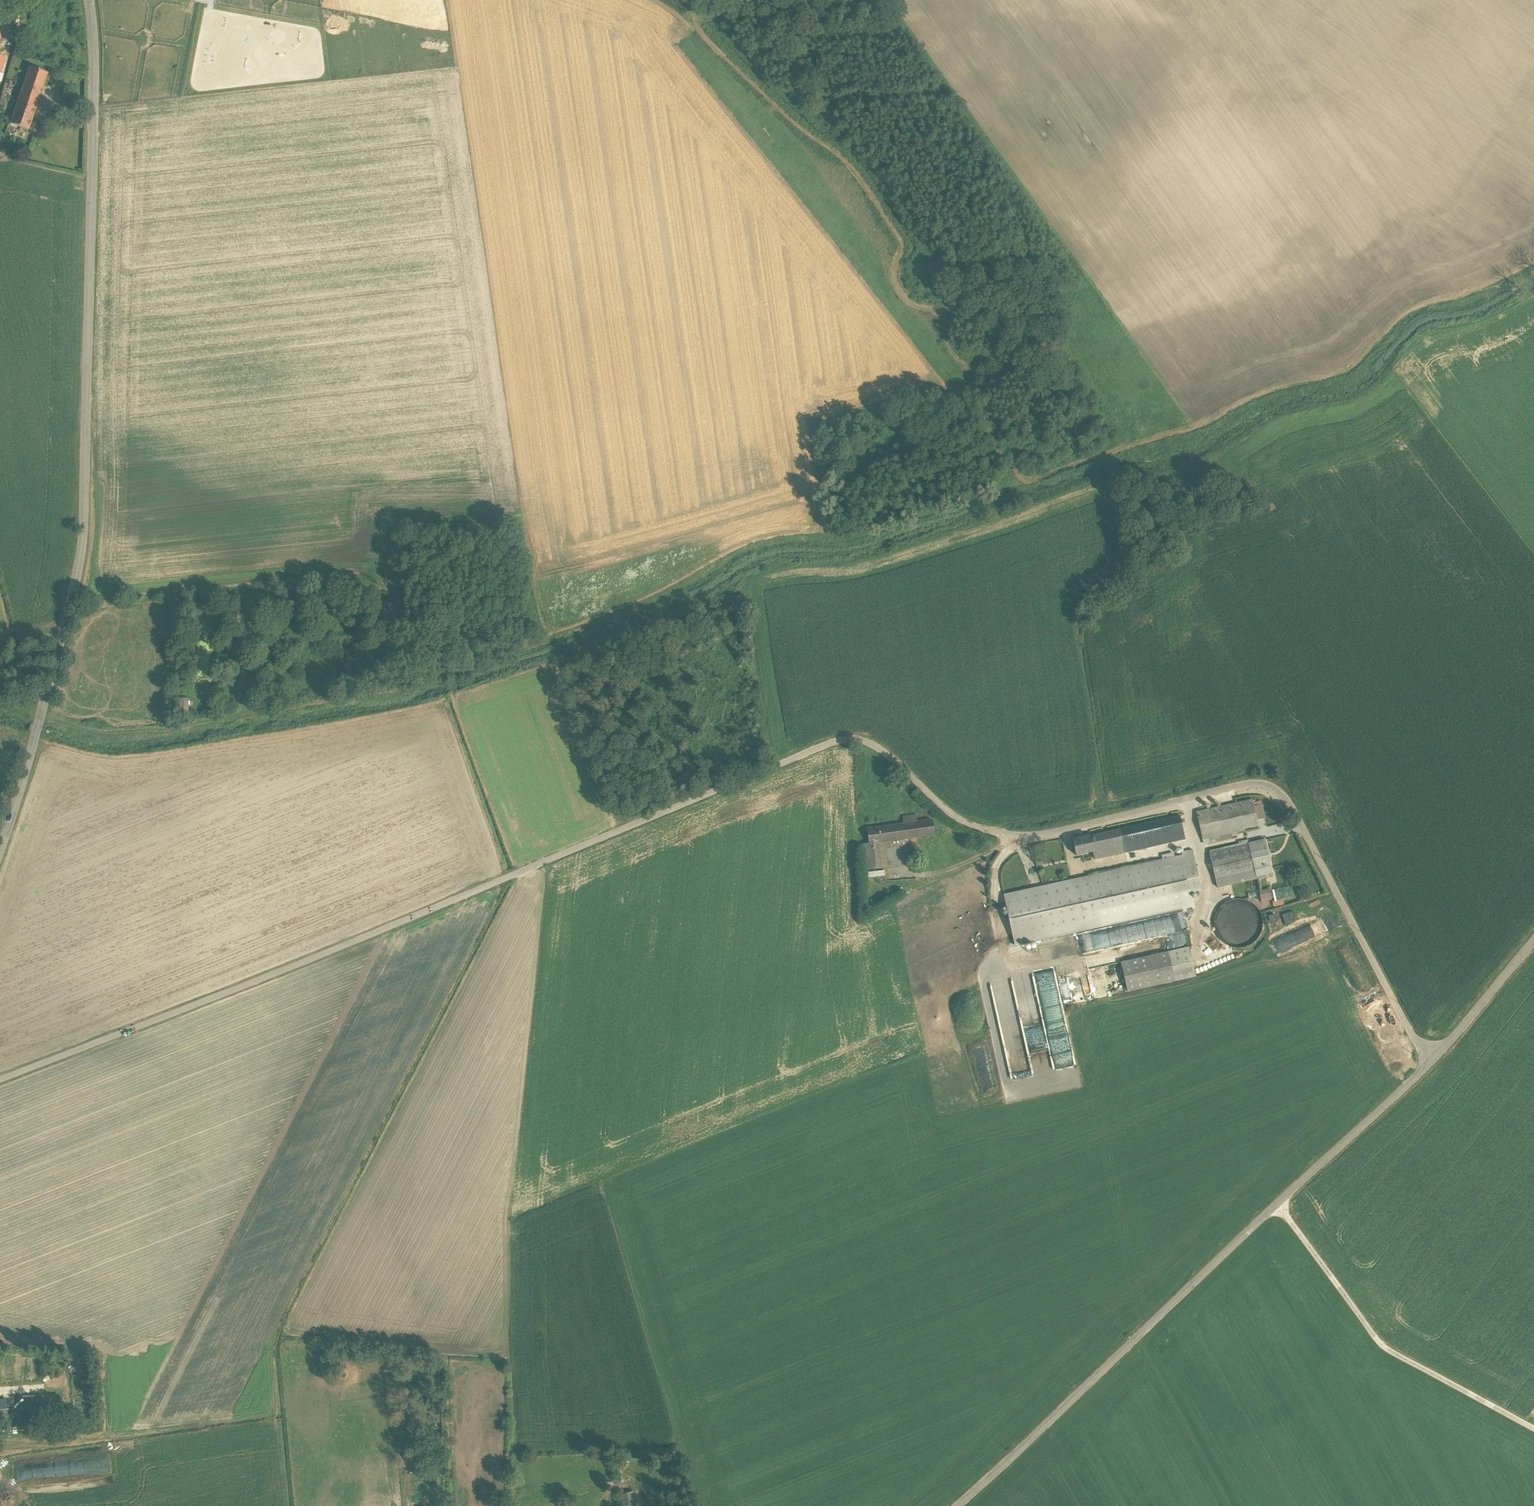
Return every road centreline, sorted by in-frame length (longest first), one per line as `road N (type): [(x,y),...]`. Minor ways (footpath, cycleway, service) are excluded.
road 1 (unclassified): [(1436,1058),(1410,1031),(1280,791),(1234,786),(1058,832),(1011,835),(952,816),(881,751),(849,739),(0,1078)]
road 2 (track): [(39,718),(155,731),(422,683),(602,623),(741,549),(854,540),(1174,441),(1353,368),(1408,316),(1533,267)]
road 3 (unclassified): [(0,849),(81,561),(94,50),(88,0)]
road 4 (track): [(685,0),(706,39),(852,168),(901,245),(896,284),(913,305),(944,317),(950,353),(974,370),(975,424),(1025,487)]
road 5 (unclassified): [(1276,1203),(953,1505)]
road 6 (unclassified): [(1276,1203),(1377,1341),(1533,1429)]
road 7 (unclassified): [(1436,1058),(1276,1203)]
road 8 (unclassified): [(1533,938),(1436,1058)]

